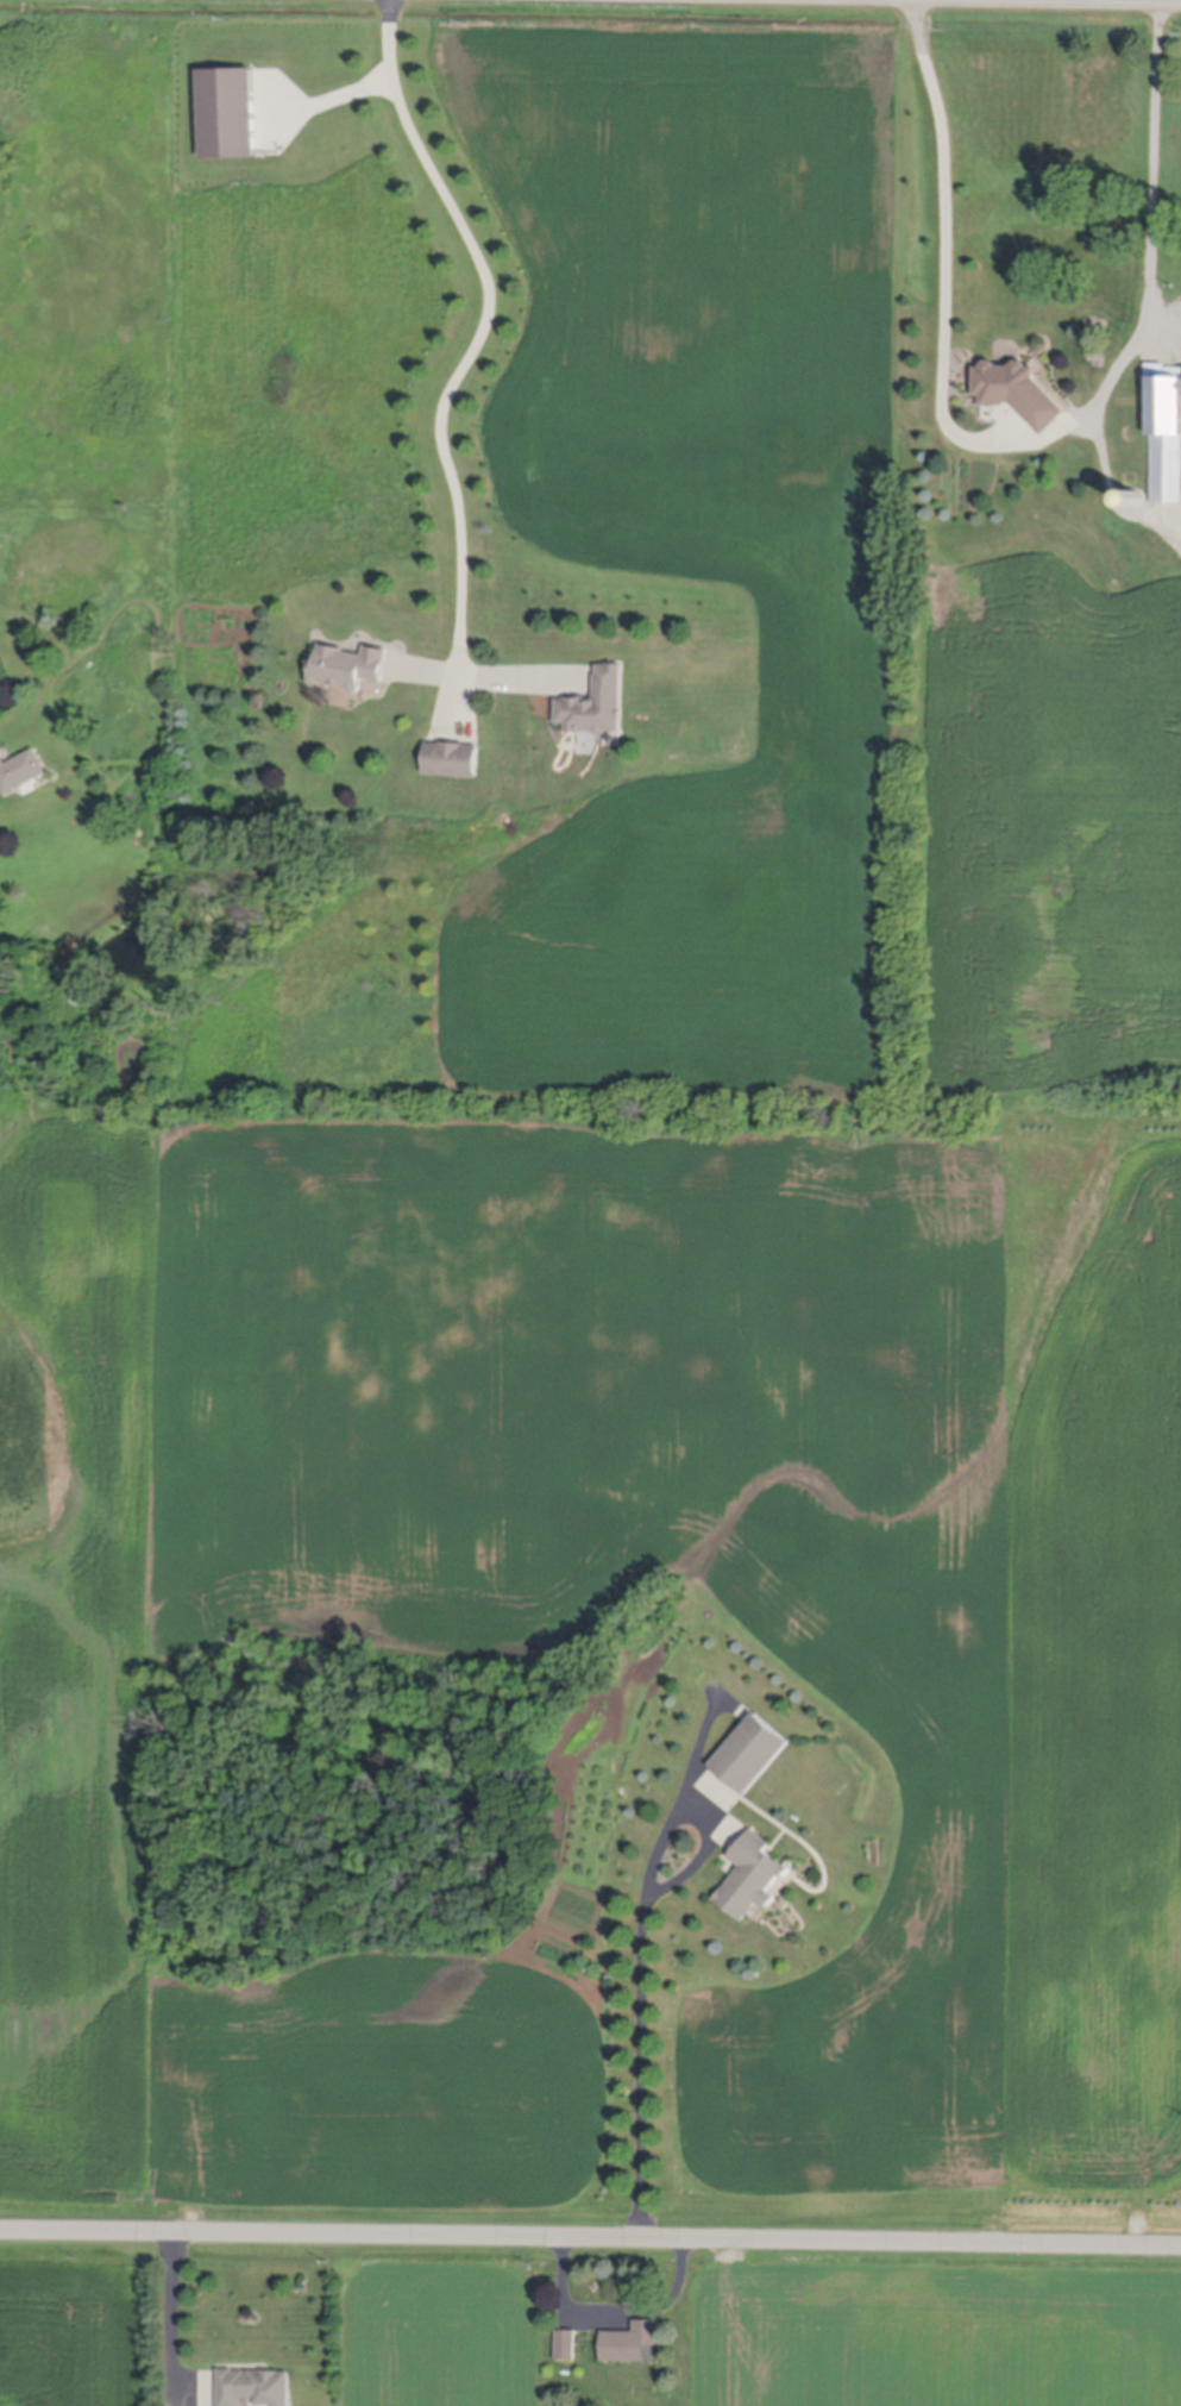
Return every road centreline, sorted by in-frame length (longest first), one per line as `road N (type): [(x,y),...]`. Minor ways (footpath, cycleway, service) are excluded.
road 1 (residential): [(1180,2247),(0,2231)]

